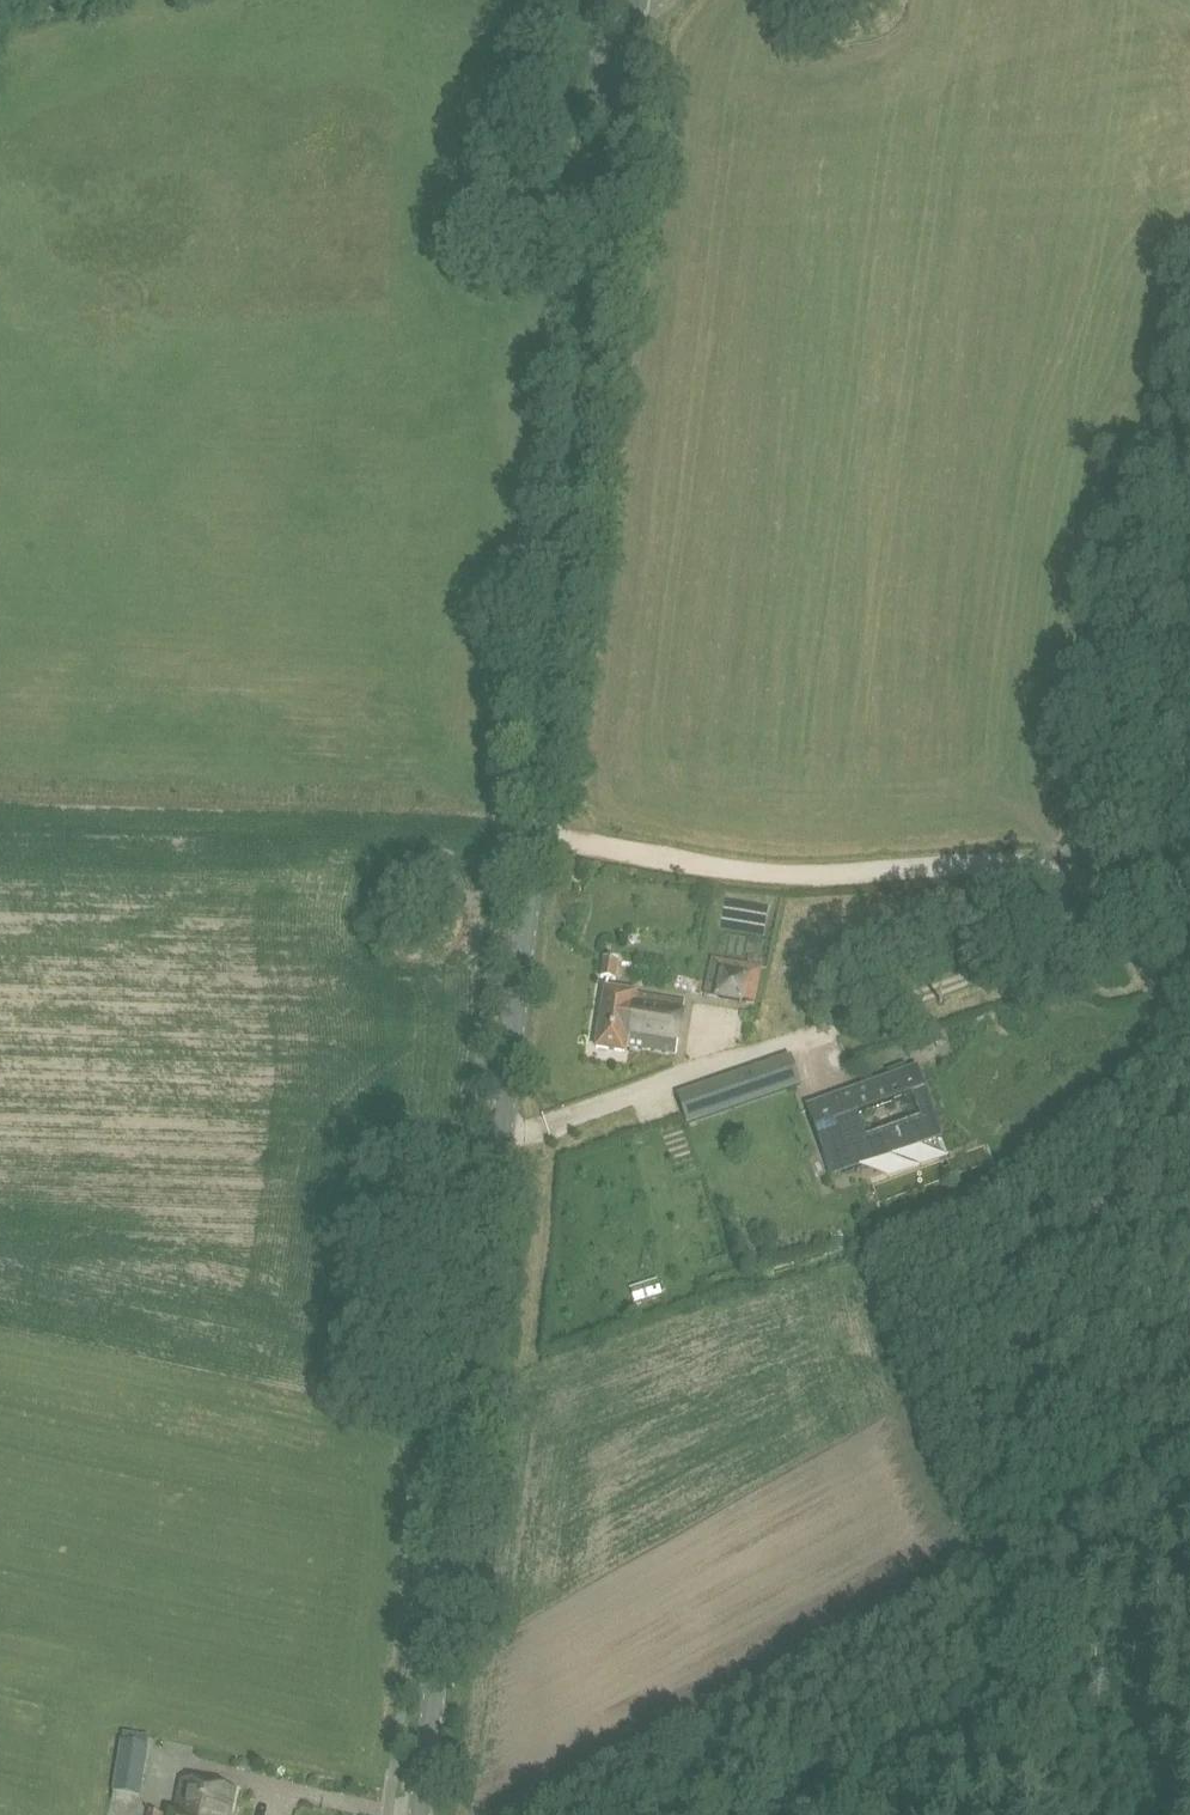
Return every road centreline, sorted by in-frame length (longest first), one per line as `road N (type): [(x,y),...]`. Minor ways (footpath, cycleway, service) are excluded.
road 1 (tertiary): [(417,1814),(638,26)]
road 2 (track): [(1157,904),(502,1142)]
road 3 (track): [(1157,904),(1036,864),(812,874),(539,839)]

